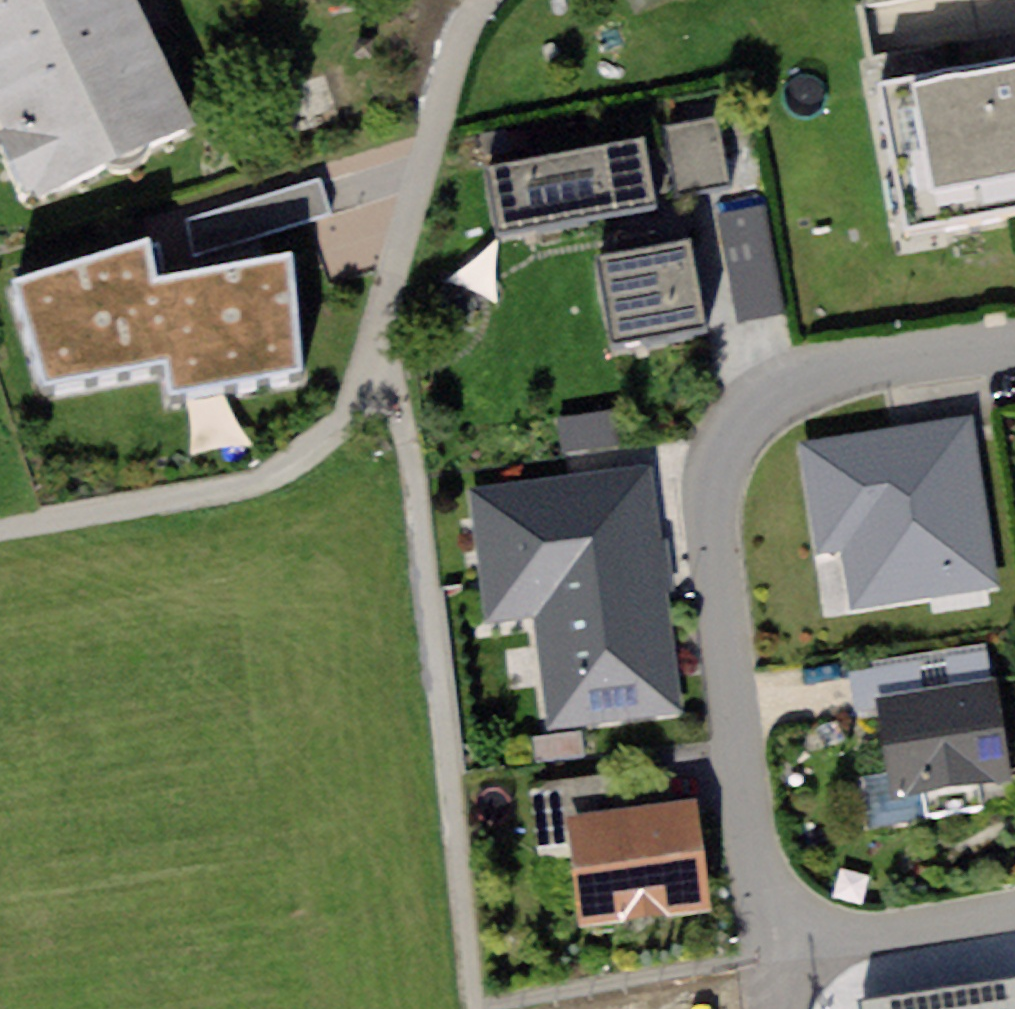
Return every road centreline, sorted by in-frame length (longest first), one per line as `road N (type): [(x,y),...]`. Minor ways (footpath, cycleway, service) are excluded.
road 1 (residential): [(770,925),(712,515),(719,451),(752,404),(779,385),(1014,348)]
road 2 (unclassified): [(481,1008),(413,477),(396,409),(373,375)]
road 3 (track): [(373,375),(345,418),(271,477),(201,499),(0,532)]
road 4 (residential): [(484,0),(460,35),(373,375)]
road 5 (residential): [(1014,909),(834,939),(770,925)]

